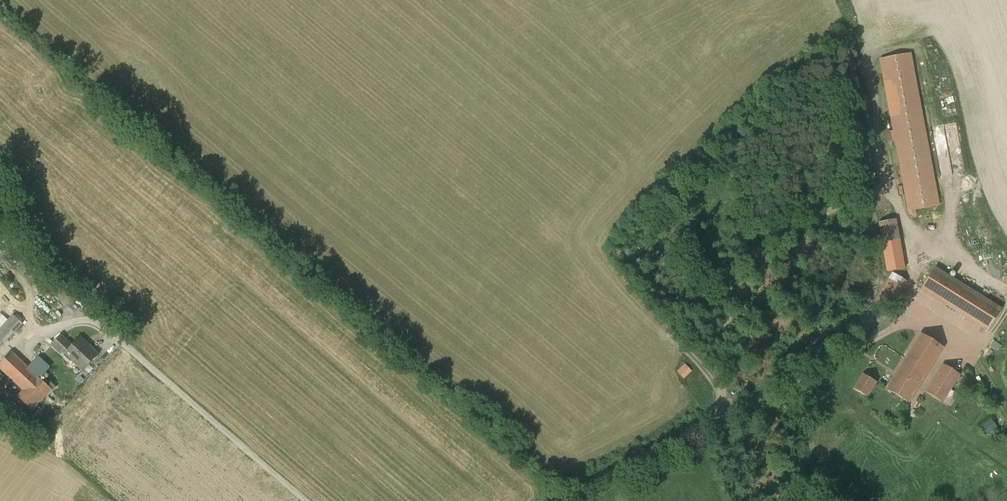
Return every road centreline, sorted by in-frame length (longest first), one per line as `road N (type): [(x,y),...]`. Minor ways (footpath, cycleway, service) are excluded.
road 1 (unclassified): [(559,500),(887,334)]

